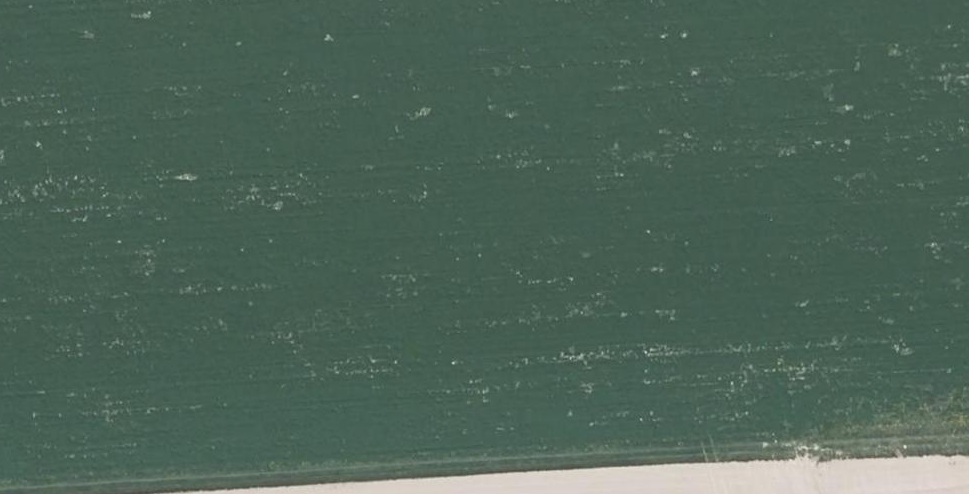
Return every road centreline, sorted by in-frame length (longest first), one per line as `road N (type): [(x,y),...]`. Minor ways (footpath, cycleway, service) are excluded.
road 1 (track): [(67,493),(968,442)]

